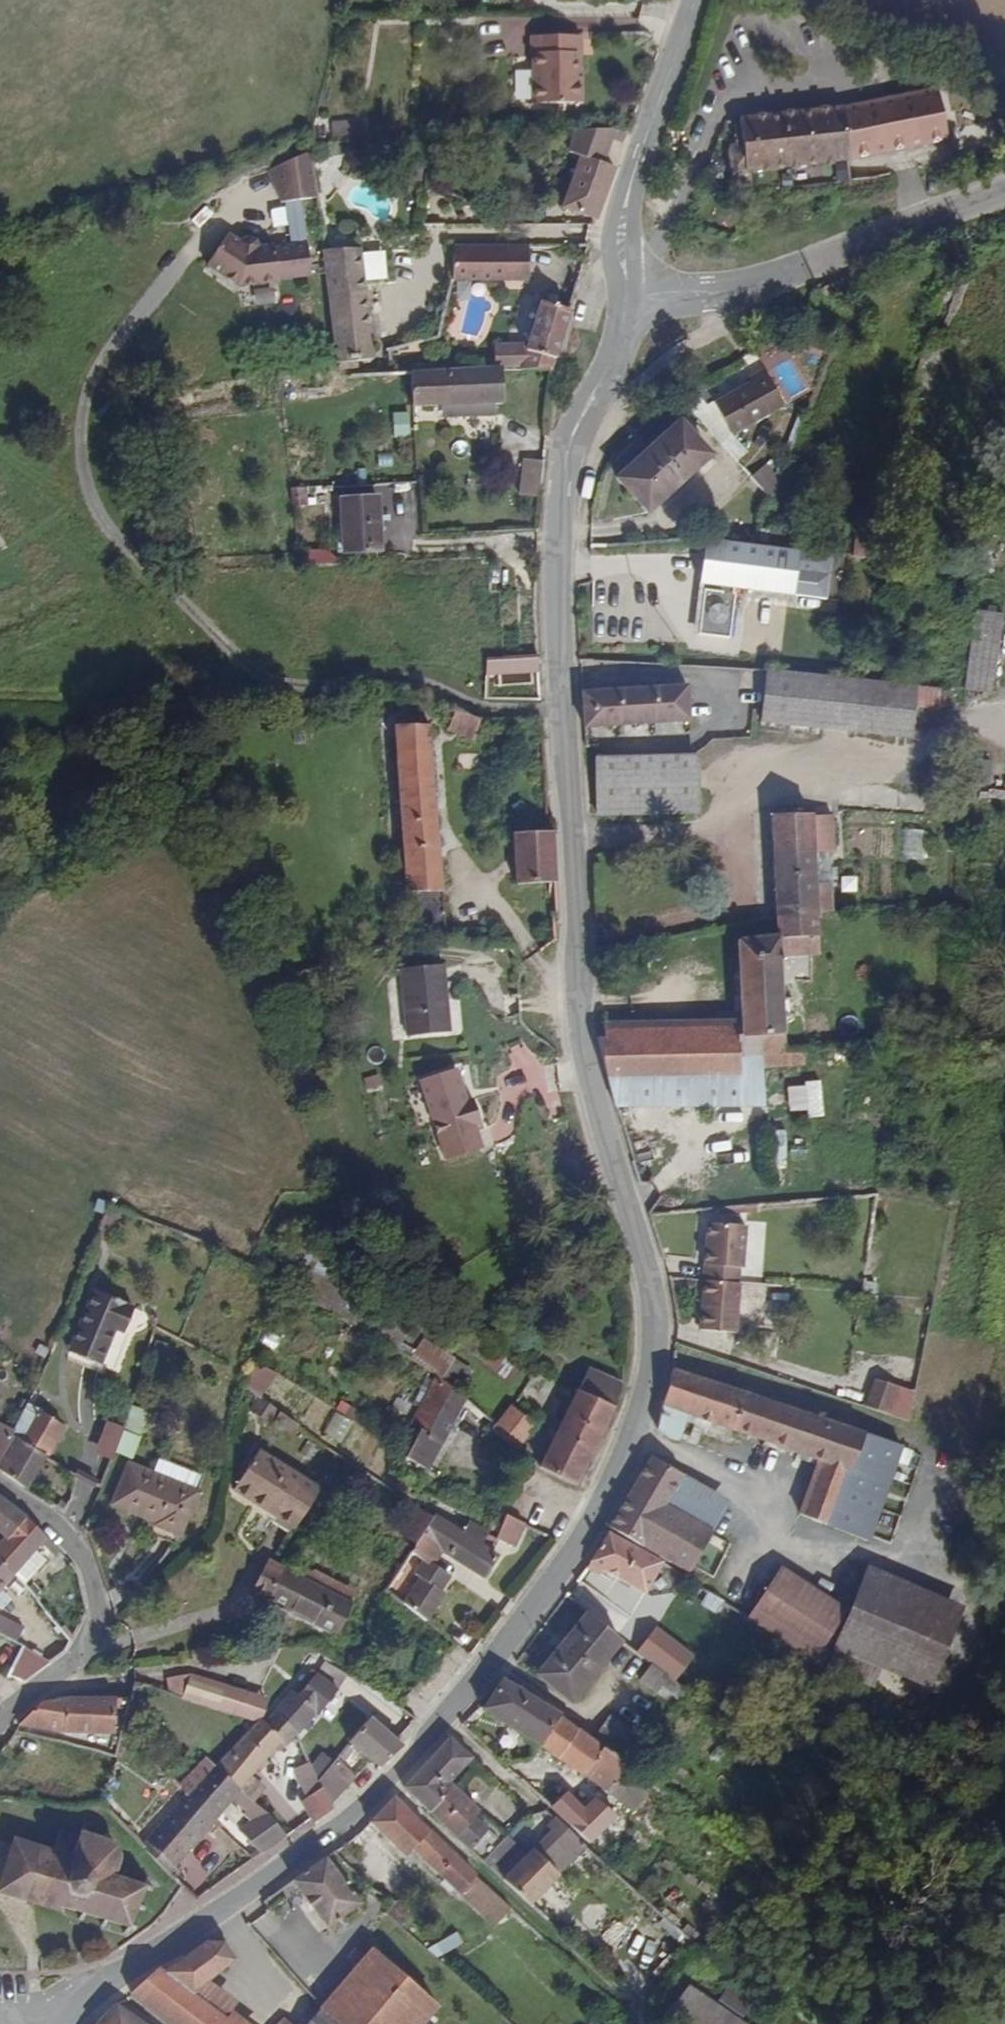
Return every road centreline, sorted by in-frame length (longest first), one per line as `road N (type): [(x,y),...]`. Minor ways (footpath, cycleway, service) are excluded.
road 1 (tertiary): [(627,299),(620,342),(564,467),(558,661),(588,1083),(654,1300),(652,1373),(628,1452),(517,1627),(393,1779),(334,1831),(118,1974),(65,2023)]
road 2 (unclassified): [(627,299),(754,284),(1004,196)]
road 3 (residential): [(0,1482),(79,1546),(103,1616),(95,1647),(68,1675),(0,1717)]
road 4 (tertiary): [(695,0),(626,200),(620,237),(627,299)]

